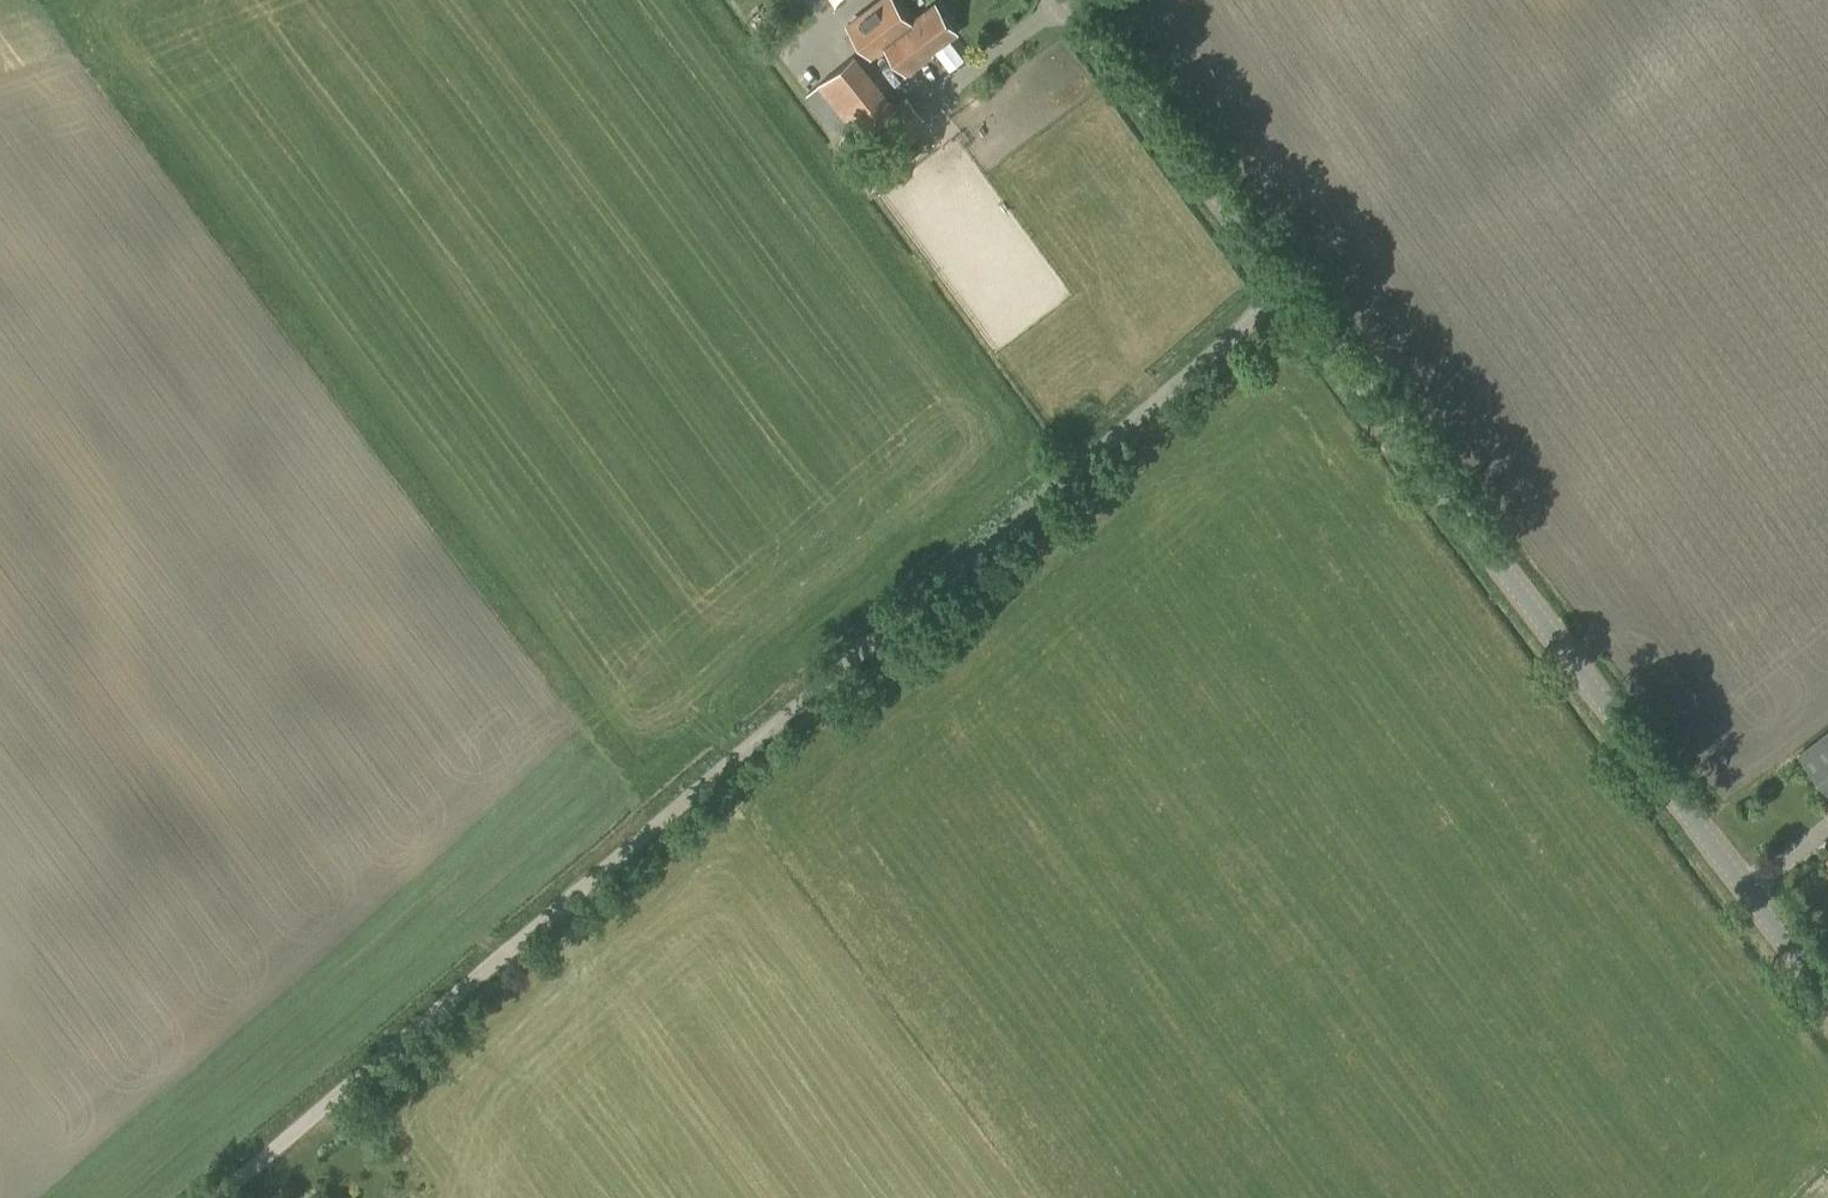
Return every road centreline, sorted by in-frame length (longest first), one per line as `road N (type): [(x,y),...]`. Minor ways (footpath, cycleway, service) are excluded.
road 1 (unclassified): [(223,1197),(1287,290)]
road 2 (tertiary): [(1827,1001),(1287,290)]
road 3 (tertiary): [(1287,290),(1067,0)]

